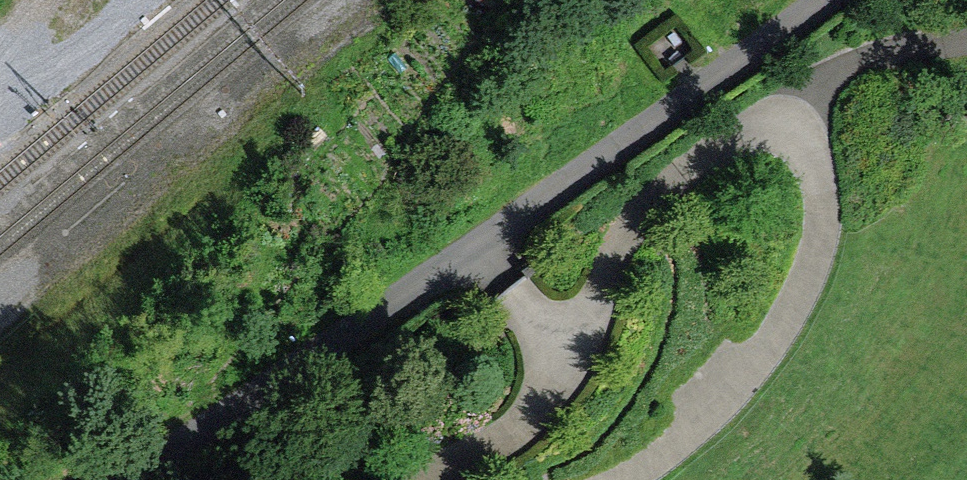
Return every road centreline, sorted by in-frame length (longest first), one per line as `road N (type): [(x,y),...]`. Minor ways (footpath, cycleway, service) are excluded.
road 1 (residential): [(571,370),(629,227),(664,185),(753,127),(786,125),(842,68),(966,39)]
road 2 (residential): [(480,246),(821,0)]
road 3 (residential): [(130,479),(480,246)]
road 4 (residential): [(571,370),(531,418),(427,479)]
road 5 (residential): [(480,246),(571,370)]

